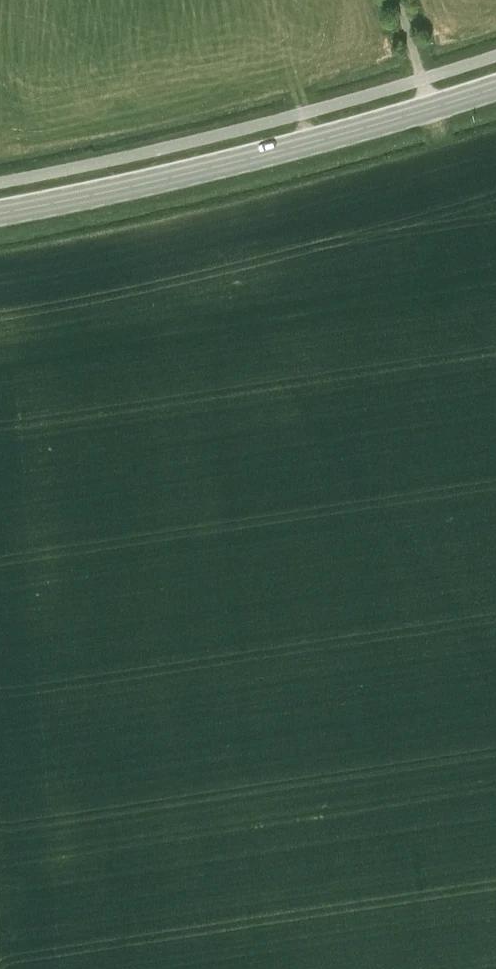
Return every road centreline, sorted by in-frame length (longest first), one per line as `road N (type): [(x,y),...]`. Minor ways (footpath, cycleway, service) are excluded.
road 1 (secondary): [(495,87),(227,165),(0,212)]

